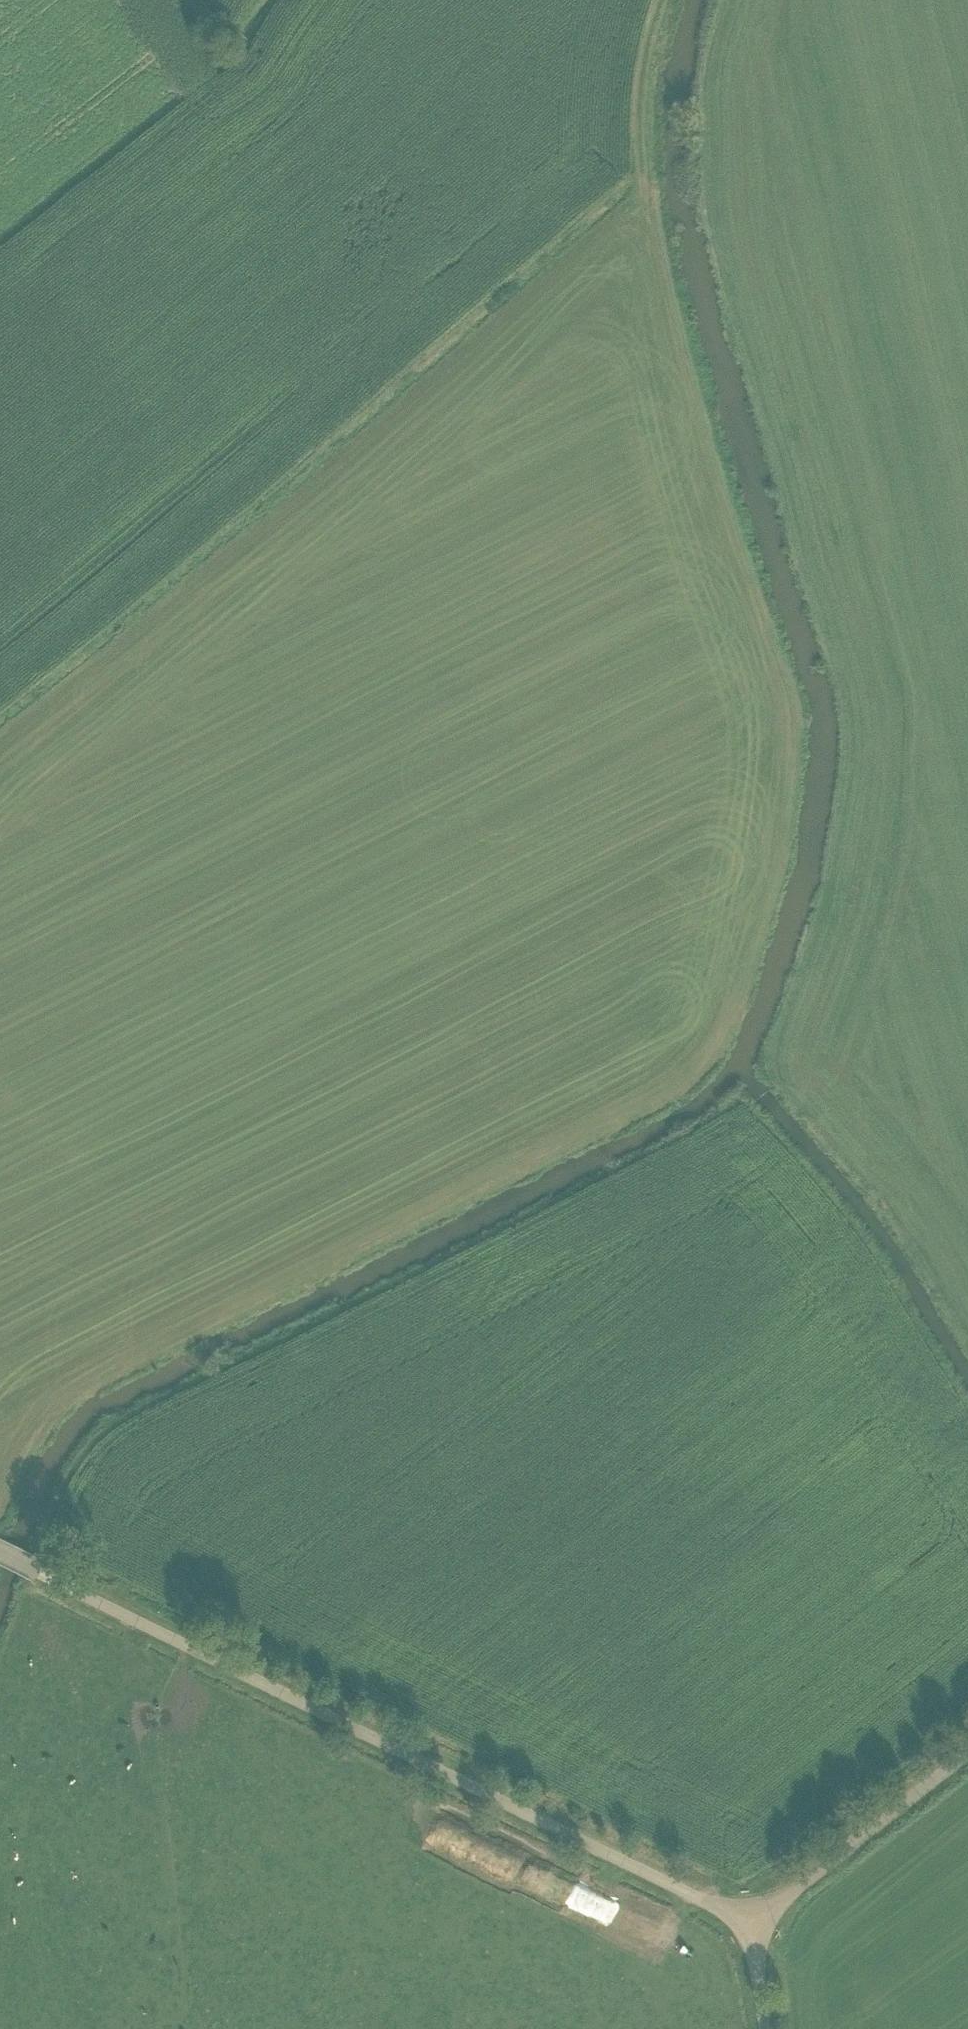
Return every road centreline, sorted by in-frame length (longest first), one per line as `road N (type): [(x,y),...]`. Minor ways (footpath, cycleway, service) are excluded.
road 1 (unclassified): [(751,1922),(0,1555)]
road 2 (unclassified): [(967,1751),(751,1922)]

